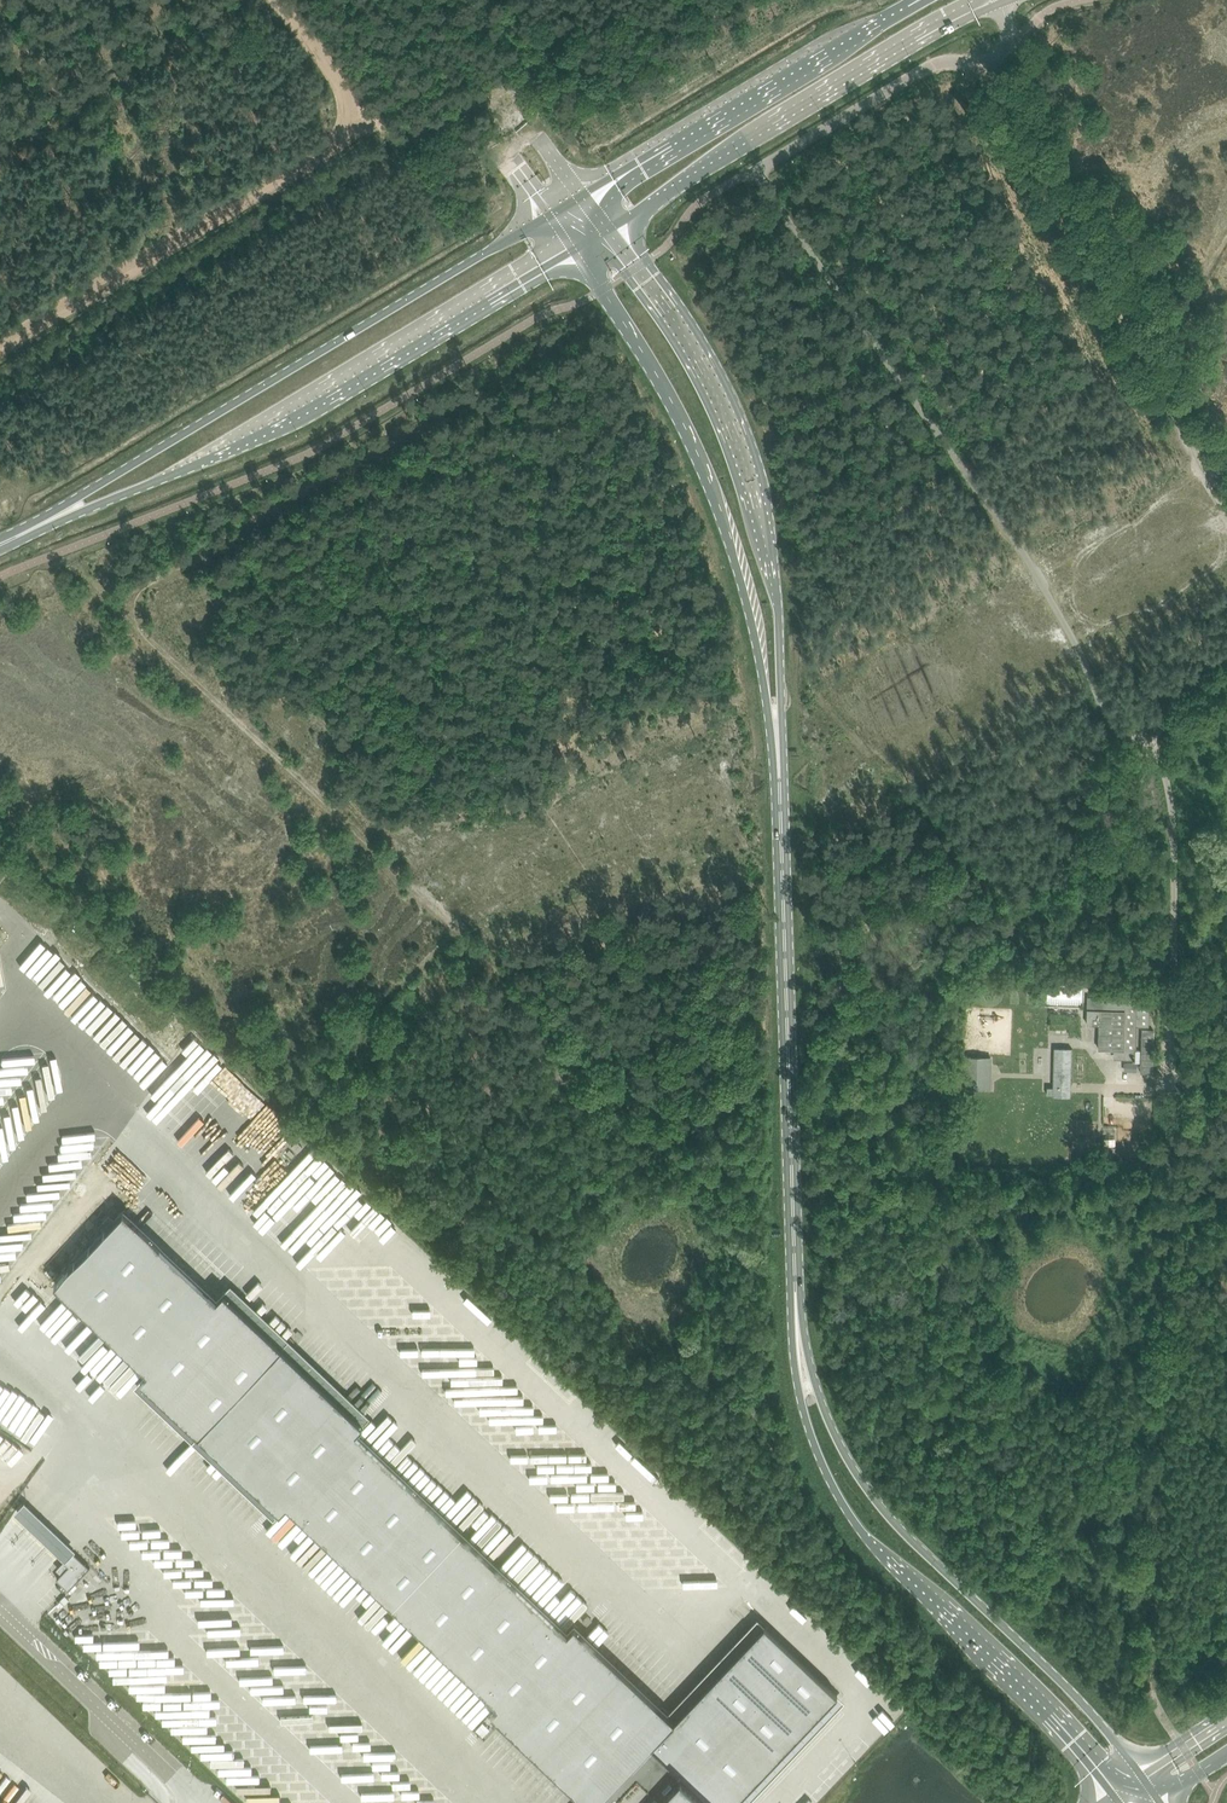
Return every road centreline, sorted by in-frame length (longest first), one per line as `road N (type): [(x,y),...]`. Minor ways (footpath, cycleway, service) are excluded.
road 1 (unclassified): [(1165,1063),(1172,820),(1160,763),(1149,741),(1117,726),(1025,554),(757,169),(932,66),(993,59),(1008,43),(1001,0)]
road 2 (track): [(0,351),(361,120),(560,37),(546,0)]
road 3 (track): [(1152,1696),(1165,1063)]
road 4 (secondary): [(803,1371),(777,747)]
road 5 (tertiary): [(64,513),(253,436),(575,249)]
road 6 (tertiary): [(551,214),(96,486),(64,513)]
road 7 (secondary): [(777,747),(778,612),(753,484),(709,377),(610,230)]
road 8 (secondary): [(803,1371),(818,1456),(868,1538),(994,1658),(1119,1798)]
road 9 (secondary): [(575,249),(710,478),(755,627),(777,747)]
road 10 (secondary): [(1146,1779),(1095,1717),(871,1495),(803,1371)]
road 11 (secondary): [(610,230),(870,63),(1000,0)]
road 12 (secondary): [(907,7),(583,195)]
road 13 (unclassified): [(0,1606),(202,1802)]
road 14 (track): [(104,1104),(91,1043),(24,998),(0,1000)]
road 15 (track): [(361,120),(272,0)]

